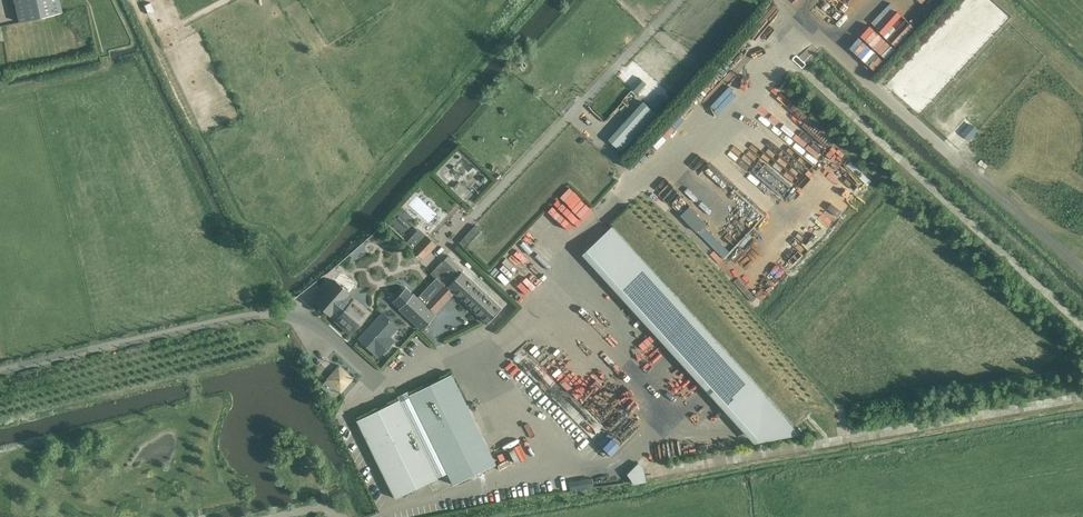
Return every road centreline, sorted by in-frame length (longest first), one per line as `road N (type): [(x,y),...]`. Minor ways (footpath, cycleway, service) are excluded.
road 1 (track): [(535,0),(296,261),(274,235),(244,220),(192,133),(133,0)]
road 2 (track): [(1082,271),(781,0)]
road 3 (track): [(678,0),(477,210),(470,200)]
road 4 (track): [(477,210),(445,243),(509,307),(471,353)]

